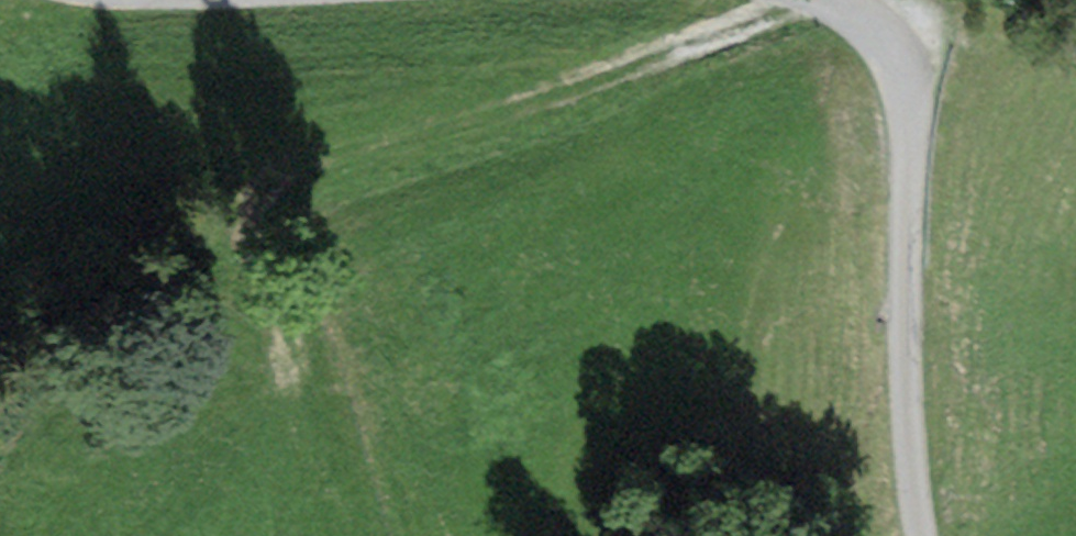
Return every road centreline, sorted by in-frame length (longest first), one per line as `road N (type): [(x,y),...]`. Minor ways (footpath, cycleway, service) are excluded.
road 1 (track): [(922,535),(906,415),(912,133),(903,79),(886,44),(854,12),(825,0)]
road 2 (track): [(360,161),(799,0)]

